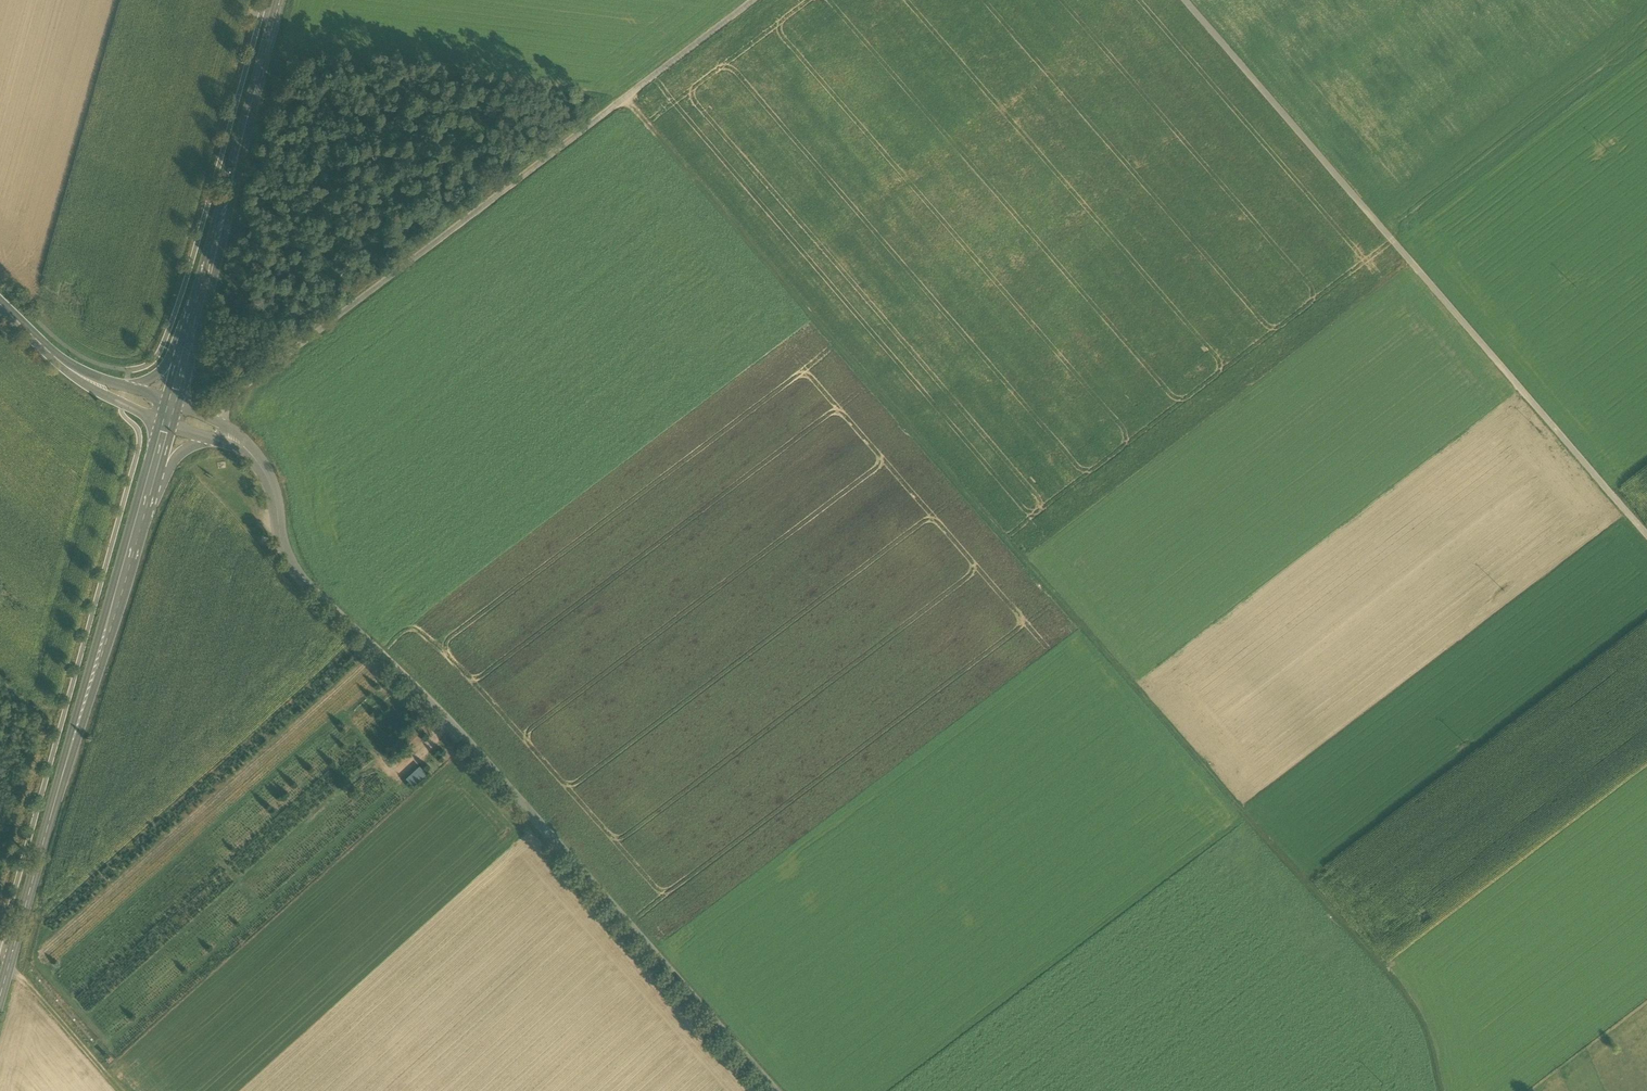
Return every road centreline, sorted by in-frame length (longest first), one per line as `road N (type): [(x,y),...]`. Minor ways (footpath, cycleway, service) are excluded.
road 1 (track): [(1438,1090),(1420,1012),(624,98)]
road 2 (unclassified): [(774,1090),(431,699),(303,580),(283,548),(268,480),(249,450),(170,411)]
road 3 (track): [(1185,0),(1646,535)]
road 4 (track): [(753,0),(228,397),(220,432)]
road 5 (secondary): [(0,997),(170,411)]
road 6 (secondary): [(170,411),(277,0)]
road 7 (tertiary): [(170,411),(92,383),(0,305)]
road 8 (track): [(121,1090),(0,948)]

